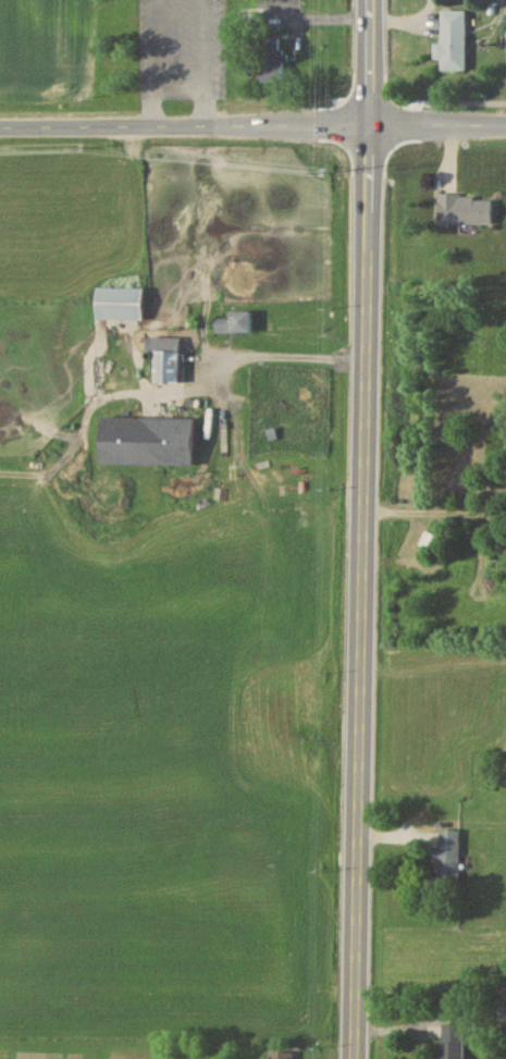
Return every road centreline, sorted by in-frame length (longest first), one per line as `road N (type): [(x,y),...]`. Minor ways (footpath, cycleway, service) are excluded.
road 1 (tertiary): [(369,0),(356,1058)]
road 2 (residential): [(0,121),(505,123)]

